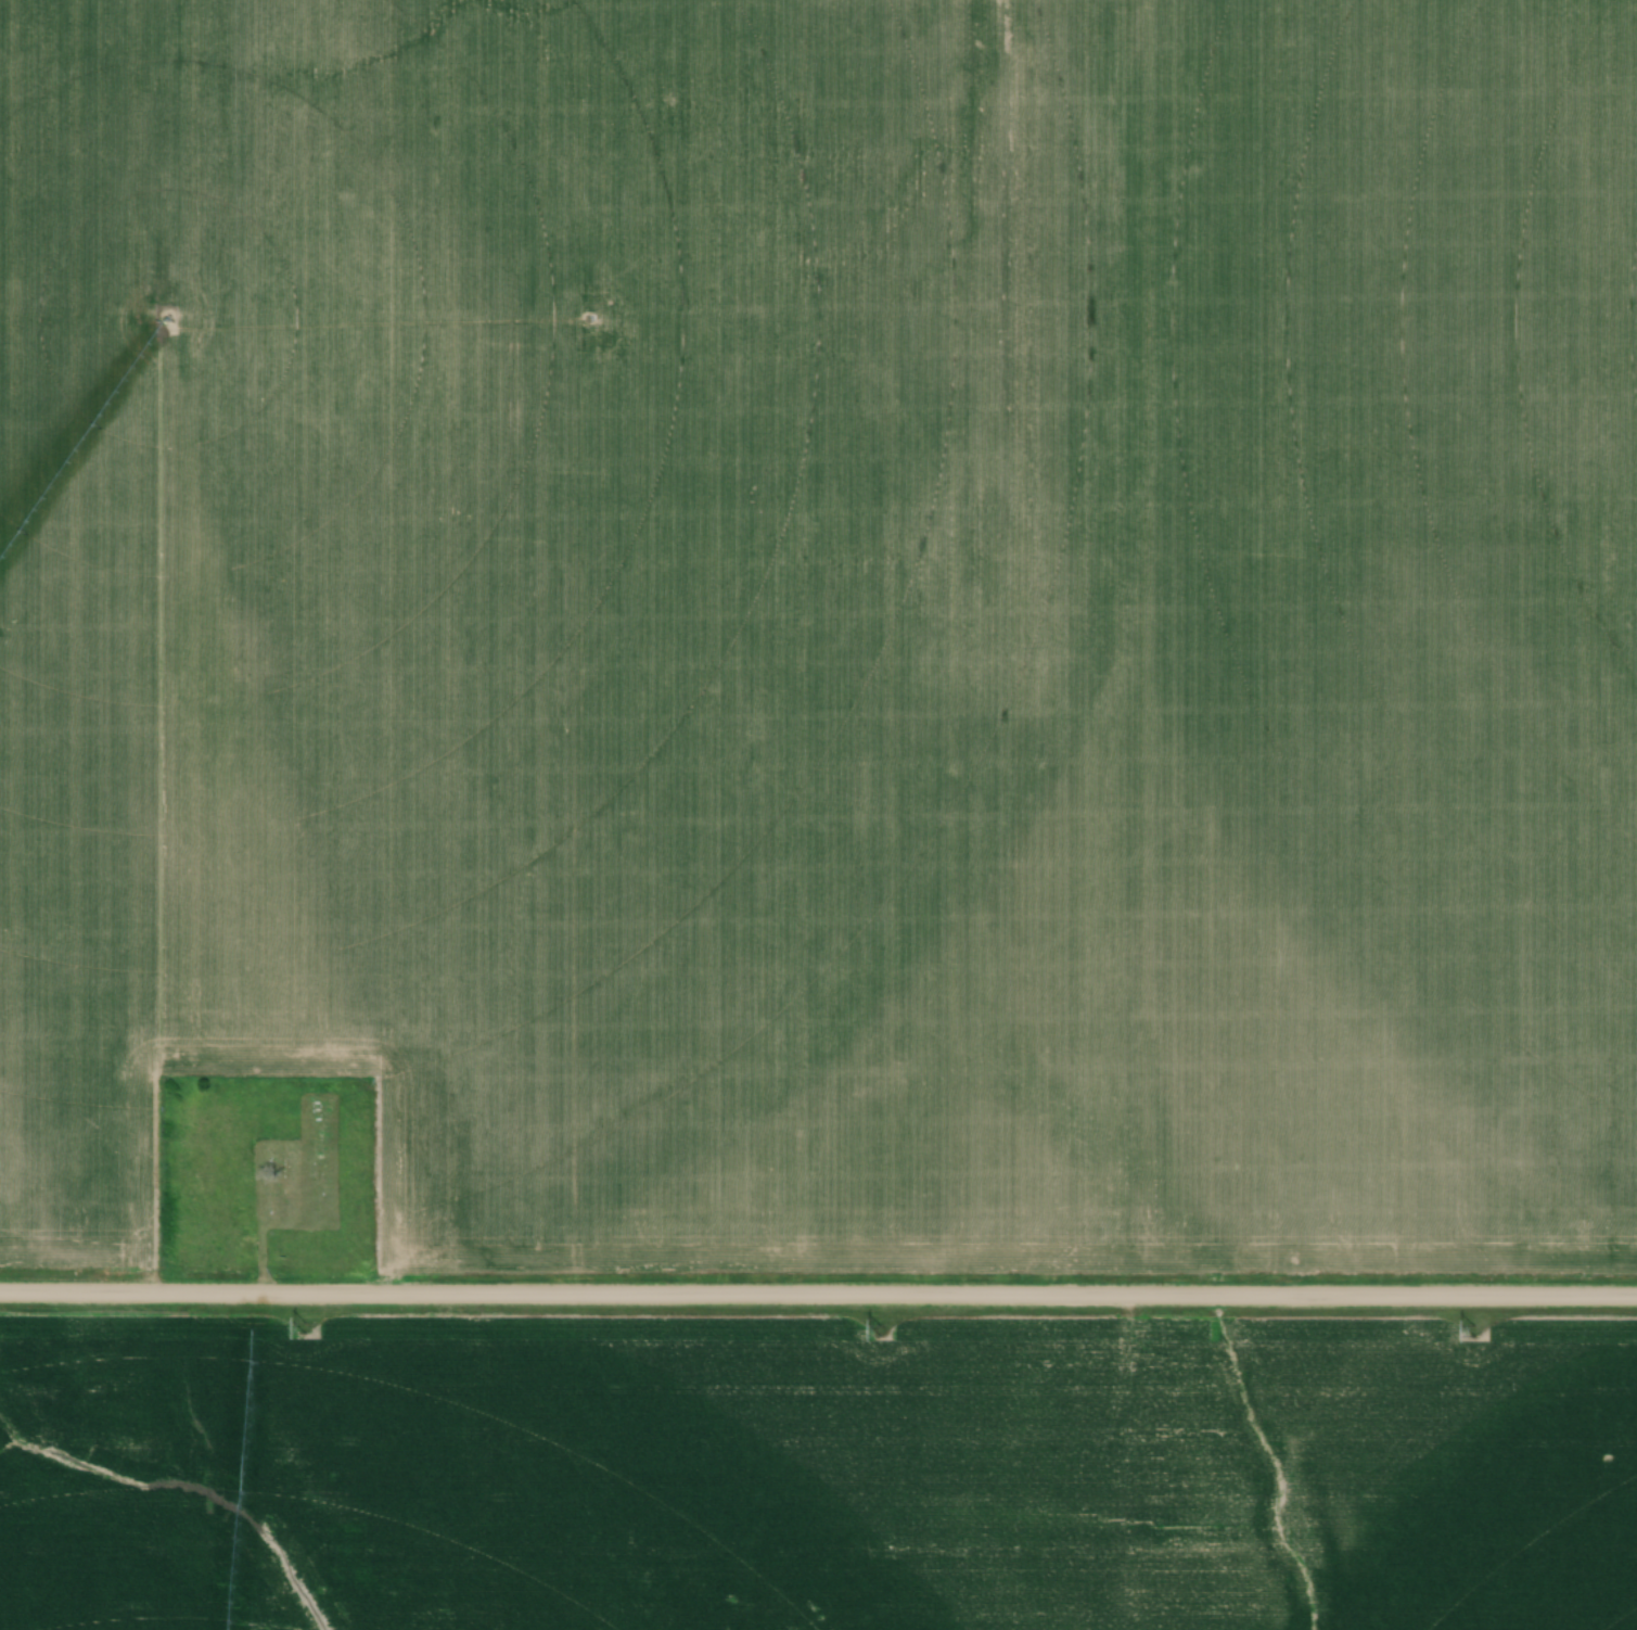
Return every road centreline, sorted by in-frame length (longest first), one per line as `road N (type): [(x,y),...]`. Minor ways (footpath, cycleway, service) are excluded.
road 1 (tertiary): [(1636,1298),(0,1292)]

